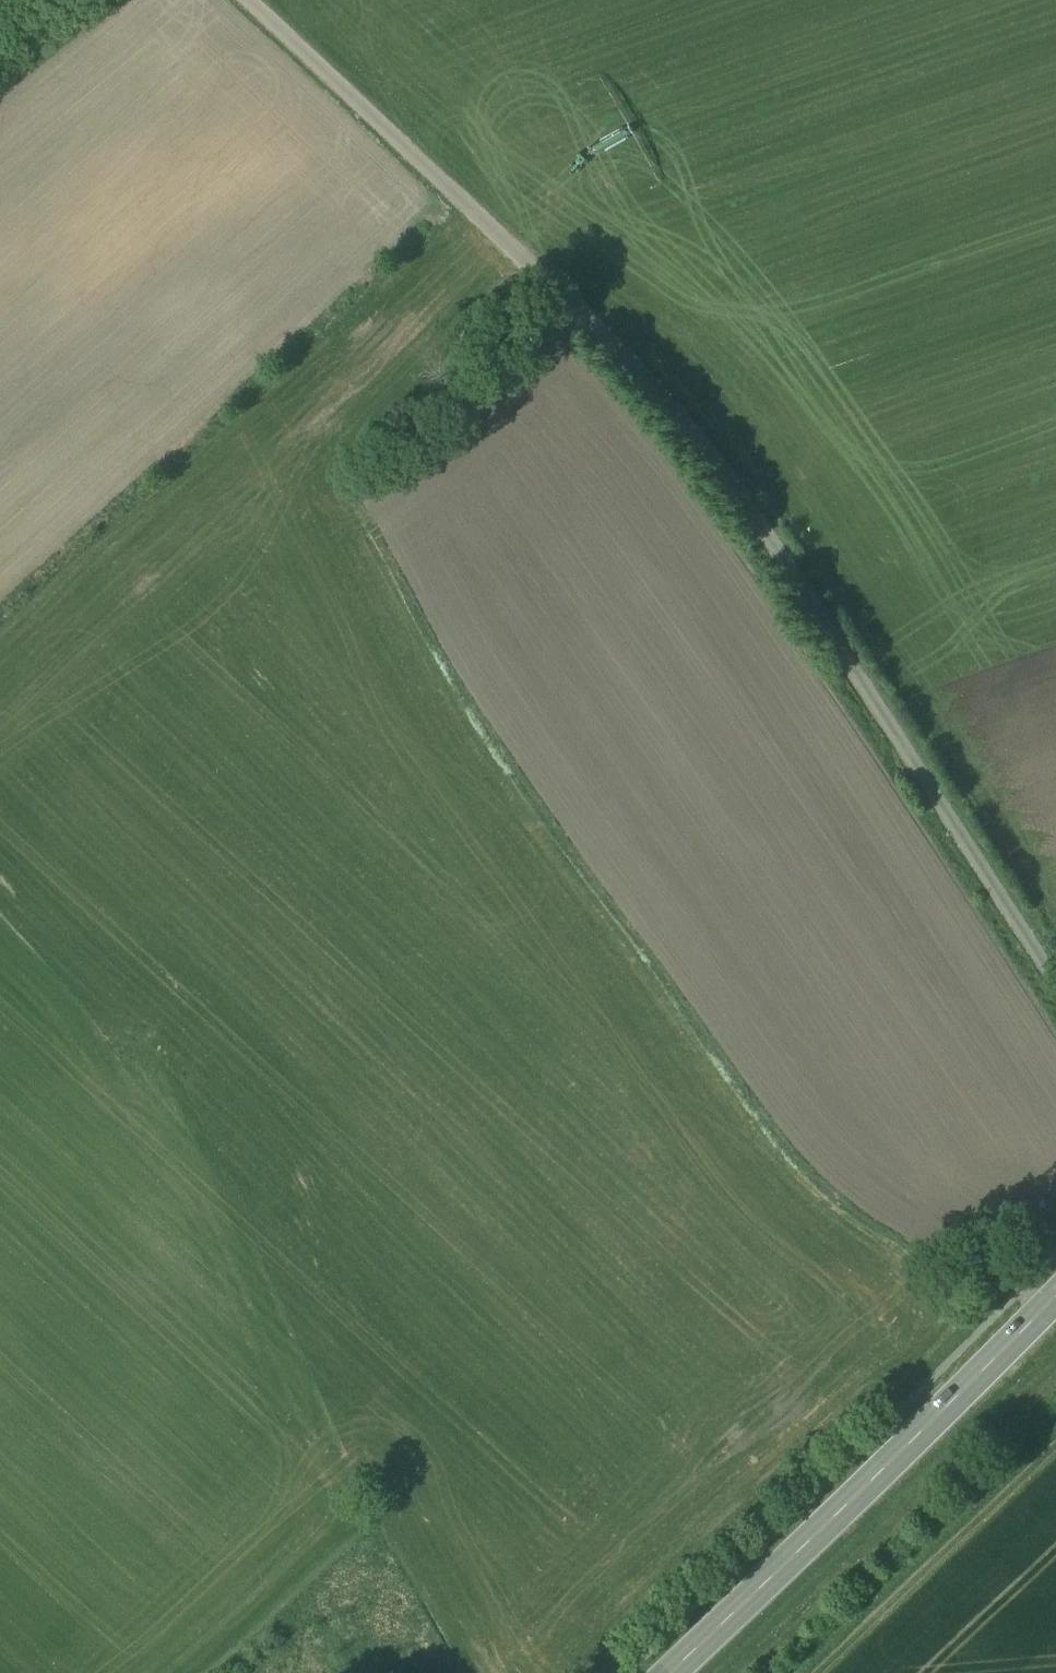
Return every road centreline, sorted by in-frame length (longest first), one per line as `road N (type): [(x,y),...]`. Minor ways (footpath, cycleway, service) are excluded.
road 1 (unclassified): [(248,0),(656,384),(1055,990)]
road 2 (secondary): [(670,1672),(1055,1296)]

